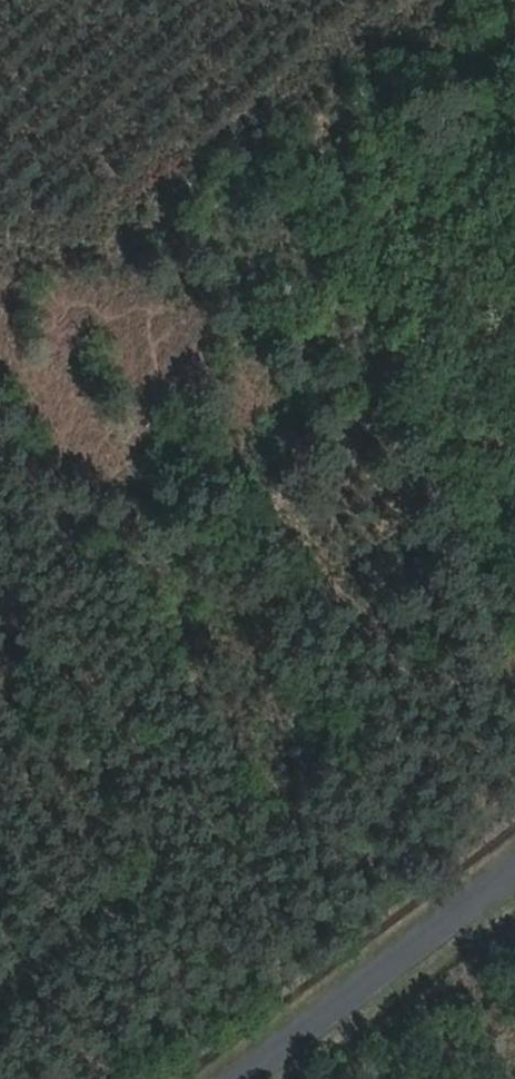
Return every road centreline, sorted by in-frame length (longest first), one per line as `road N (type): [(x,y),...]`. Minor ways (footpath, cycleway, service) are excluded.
road 1 (tertiary): [(228,1078),(514,866)]

